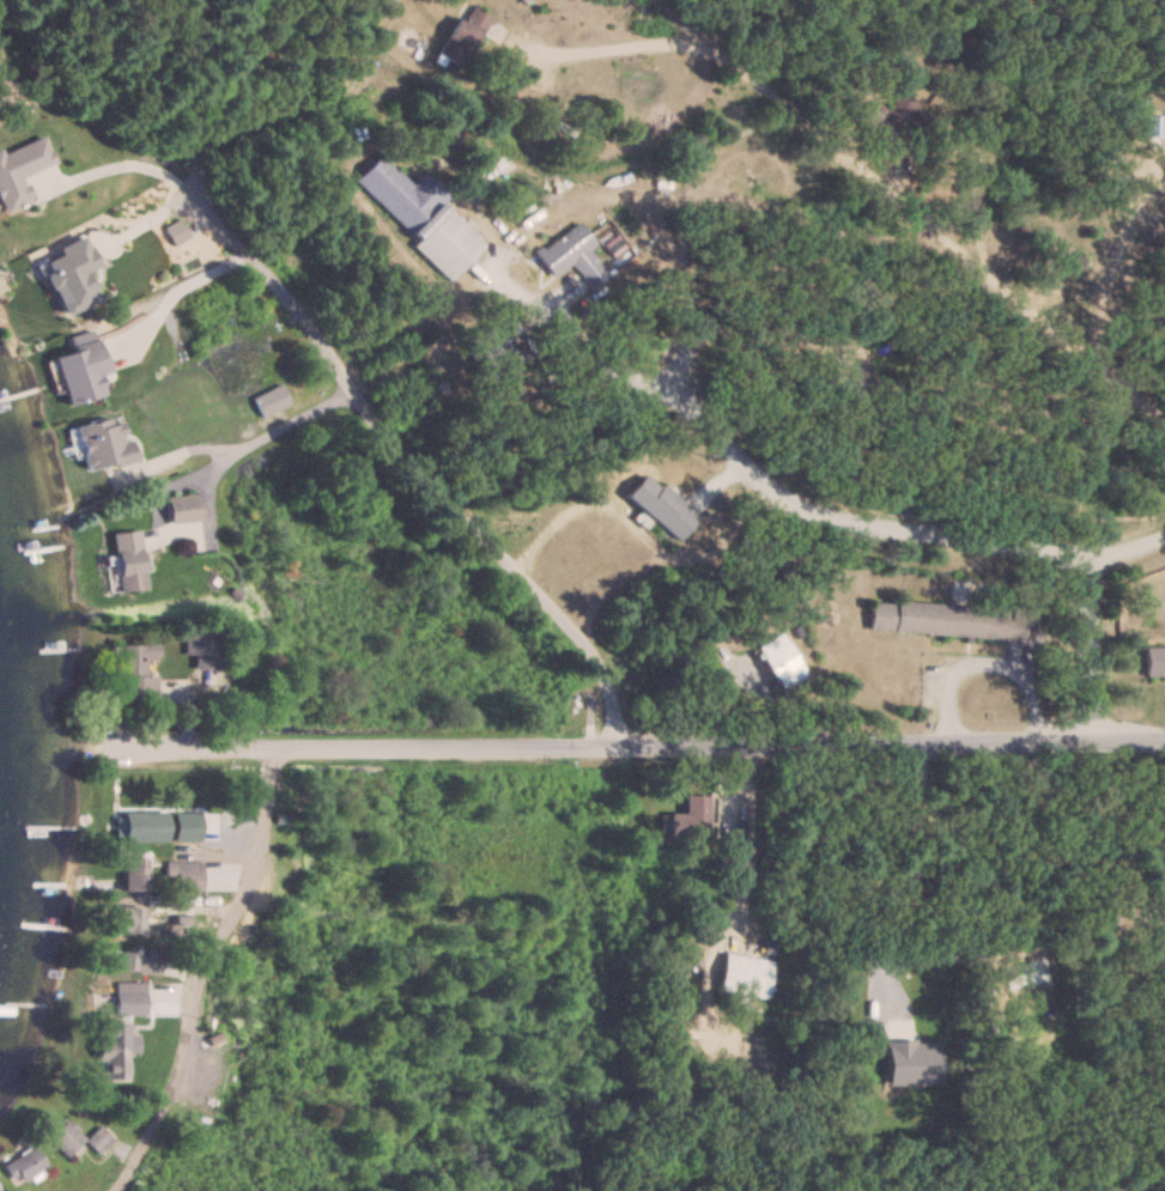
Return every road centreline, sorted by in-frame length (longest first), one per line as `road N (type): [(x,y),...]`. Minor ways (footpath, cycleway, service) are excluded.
road 1 (residential): [(267,748),(1164,741)]
road 2 (residential): [(615,745),(605,682),(576,636),(393,442),(281,288),(188,195)]
road 3 (residential): [(1164,535),(1082,555),(794,515),(752,482),(667,391)]
road 4 (residential): [(112,1190),(175,1076),(188,988),(245,894),(267,748)]
road 5 (residential): [(267,748),(54,748)]
road 6 (residential): [(1090,741),(1082,555)]

